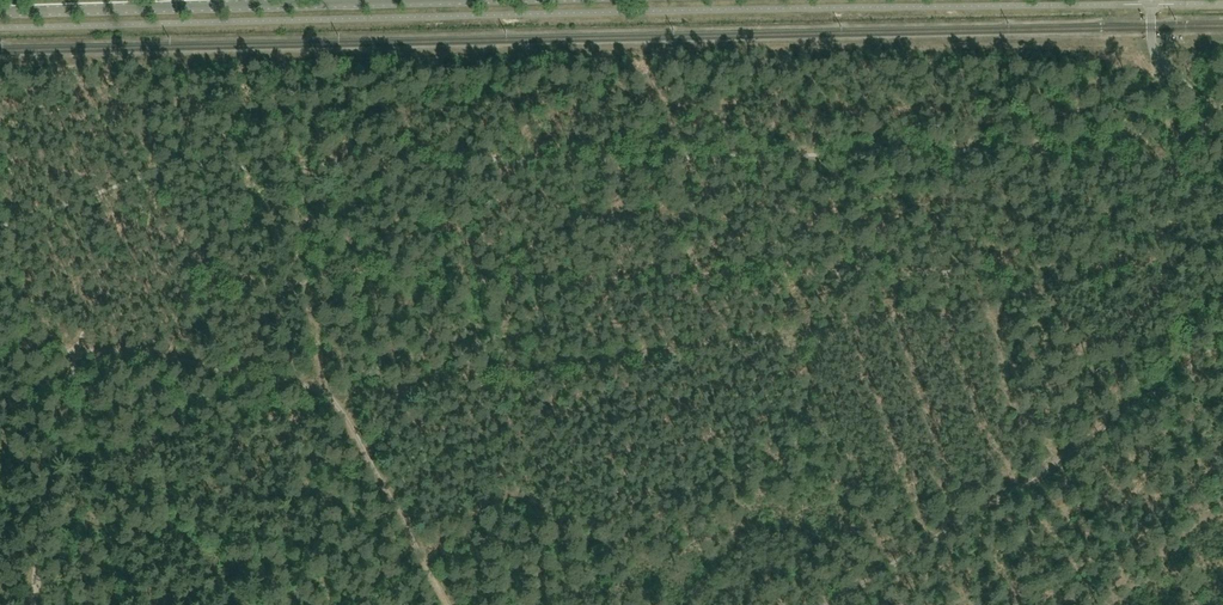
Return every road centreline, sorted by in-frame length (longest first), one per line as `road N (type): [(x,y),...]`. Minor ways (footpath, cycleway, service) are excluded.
road 1 (track): [(449,604),(344,404),(321,378),(78,352)]
road 2 (track): [(1222,341),(1004,497),(829,604)]
road 3 (tertiary): [(440,0),(0,7)]
road 4 (track): [(78,352),(131,214),(184,169),(0,139)]
road 5 (unclassified): [(1222,124),(1160,63),(1149,0)]

